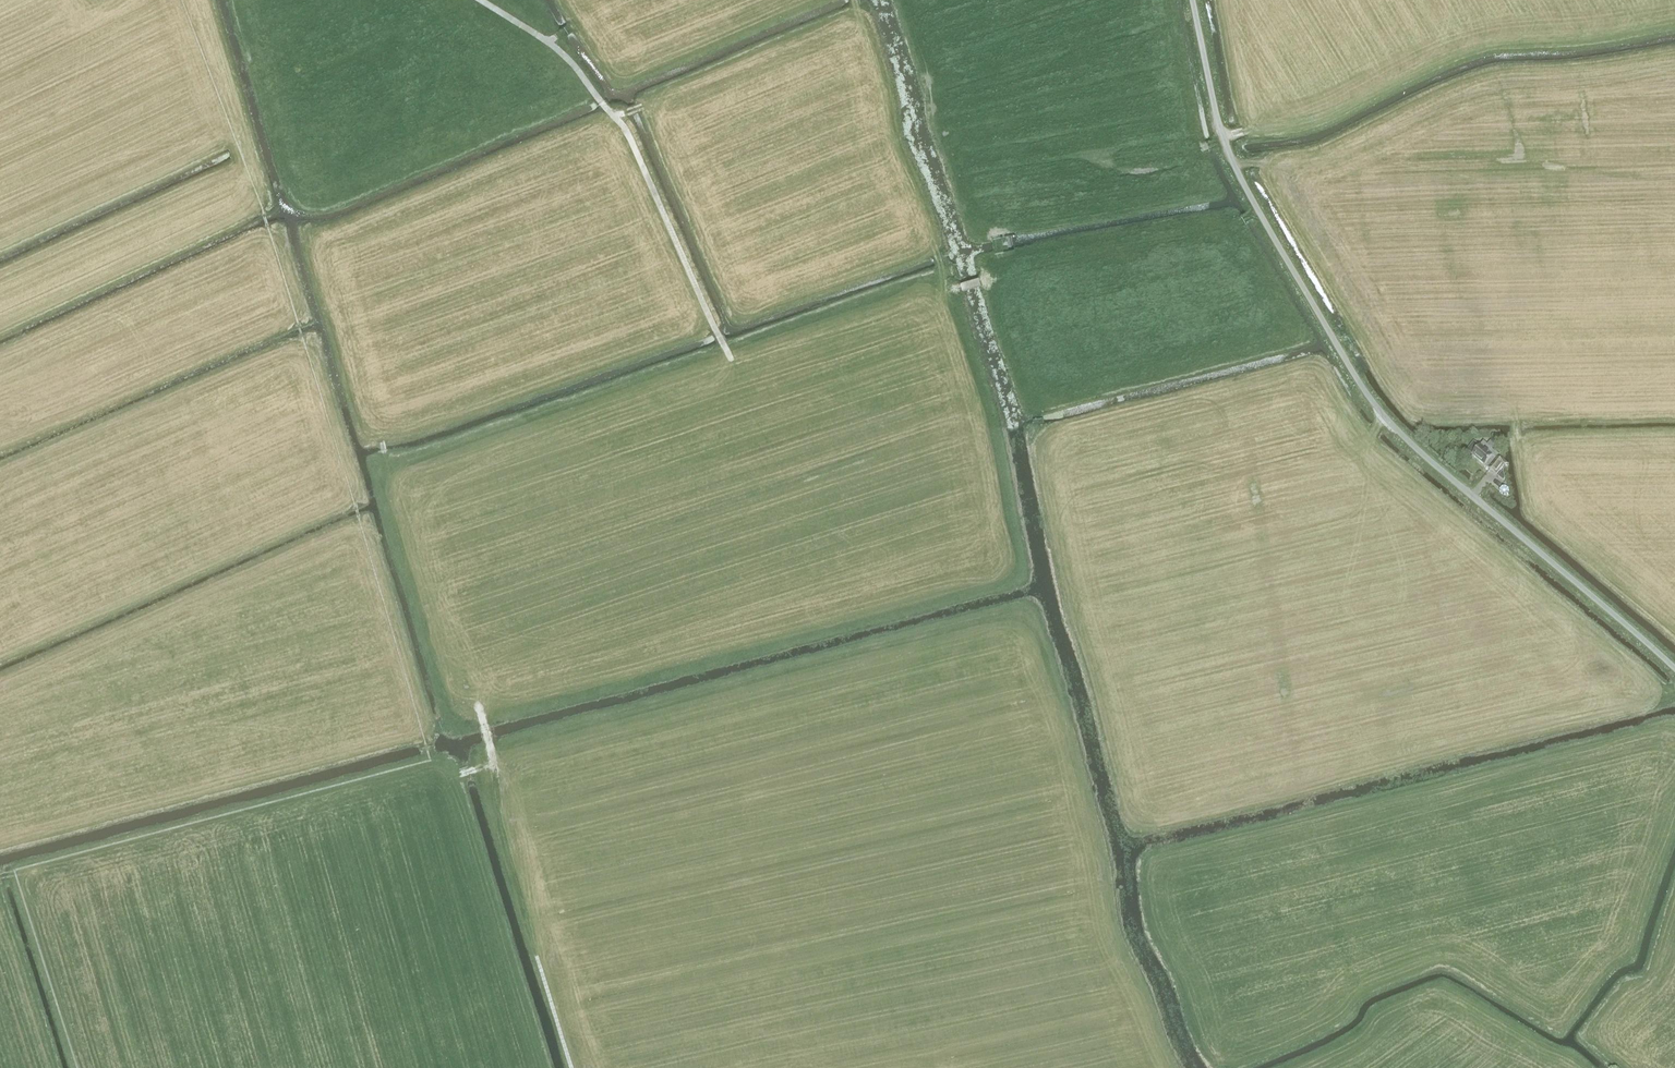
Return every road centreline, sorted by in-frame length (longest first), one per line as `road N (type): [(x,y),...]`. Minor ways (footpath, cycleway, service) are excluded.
road 1 (unclassified): [(1674,668),(1405,440),(1372,400),(1240,174),(1219,124),(1194,0)]
road 2 (track): [(734,364),(630,135),(567,59),(478,0)]
road 3 (track): [(573,1067),(527,922)]

